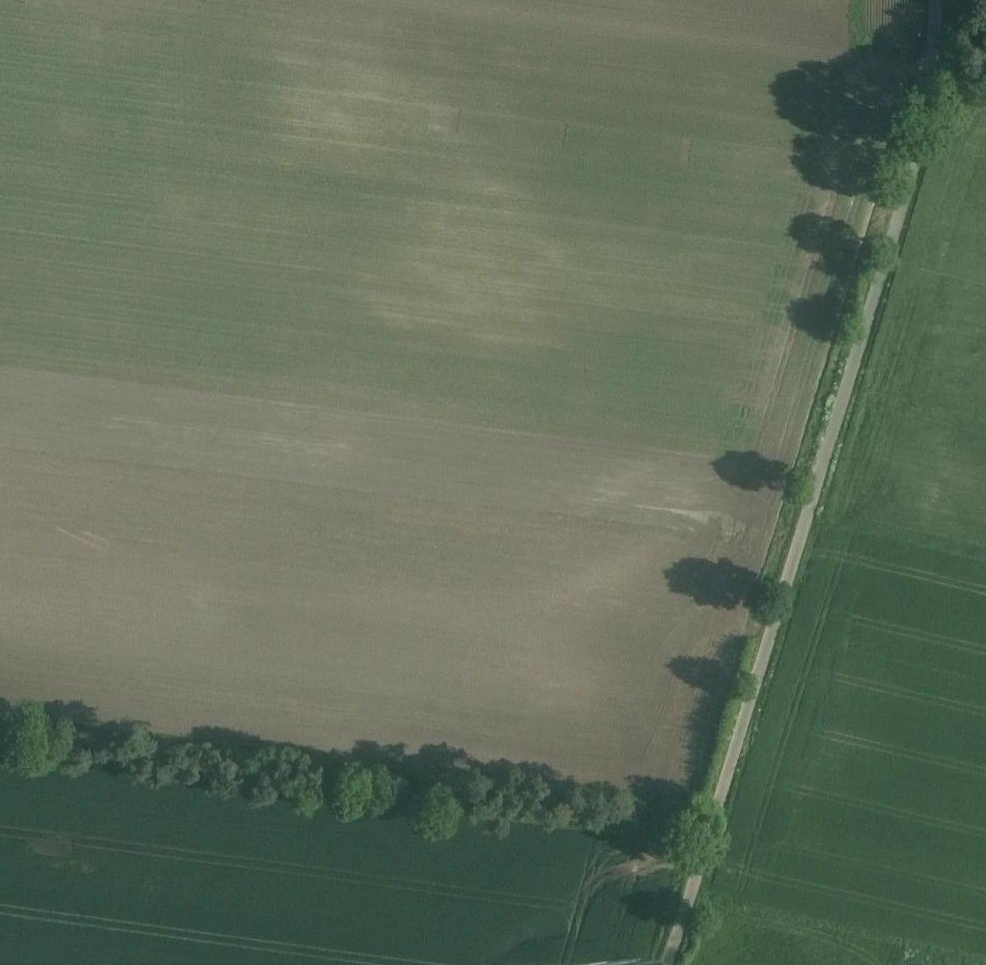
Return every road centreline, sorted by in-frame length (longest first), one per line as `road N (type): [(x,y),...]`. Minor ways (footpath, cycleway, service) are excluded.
road 1 (unclassified): [(668,964),(873,307),(937,69),(939,0)]

